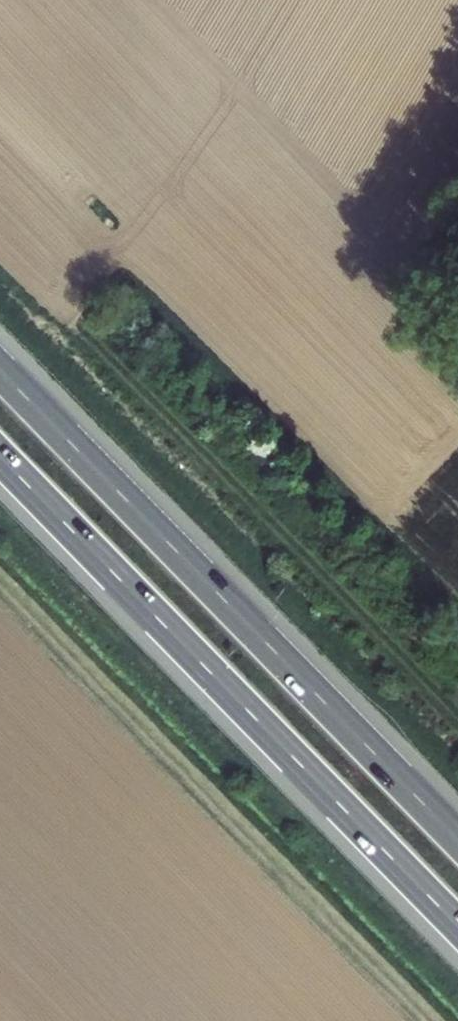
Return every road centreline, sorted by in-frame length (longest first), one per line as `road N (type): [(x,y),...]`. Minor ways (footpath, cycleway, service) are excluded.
road 1 (motorway): [(457,842),(0,372)]
road 2 (motorway): [(0,457),(457,926)]
road 3 (track): [(78,329),(457,719)]

